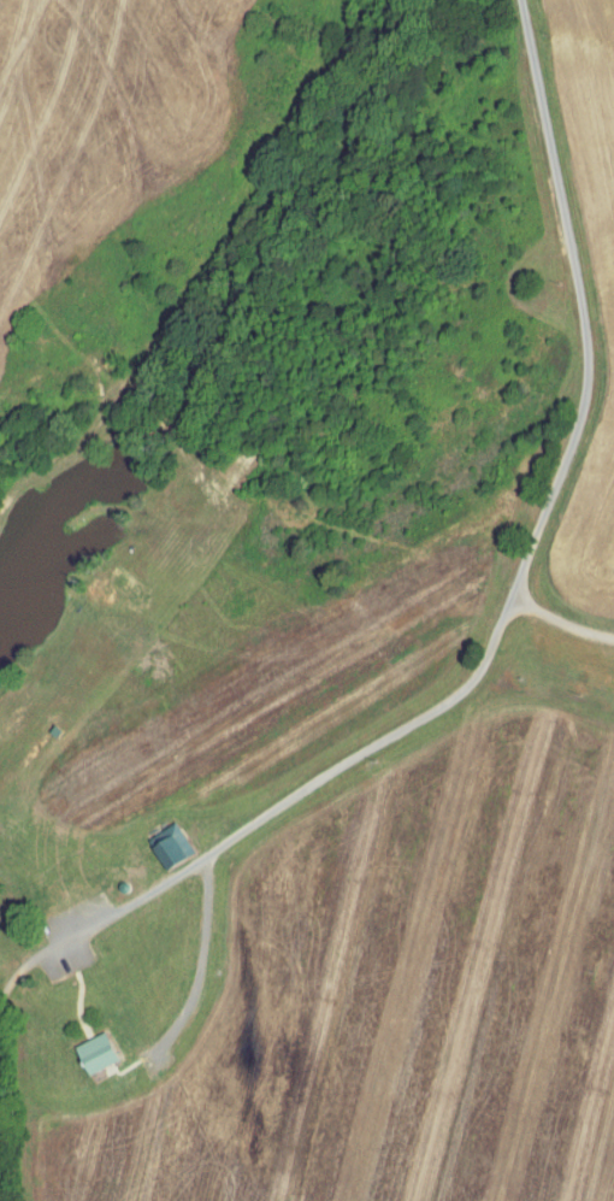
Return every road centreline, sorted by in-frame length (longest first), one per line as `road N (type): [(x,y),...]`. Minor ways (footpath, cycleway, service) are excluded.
road 1 (residential): [(28,959),(166,879),(445,697),(474,669),(584,354),(520,0)]

